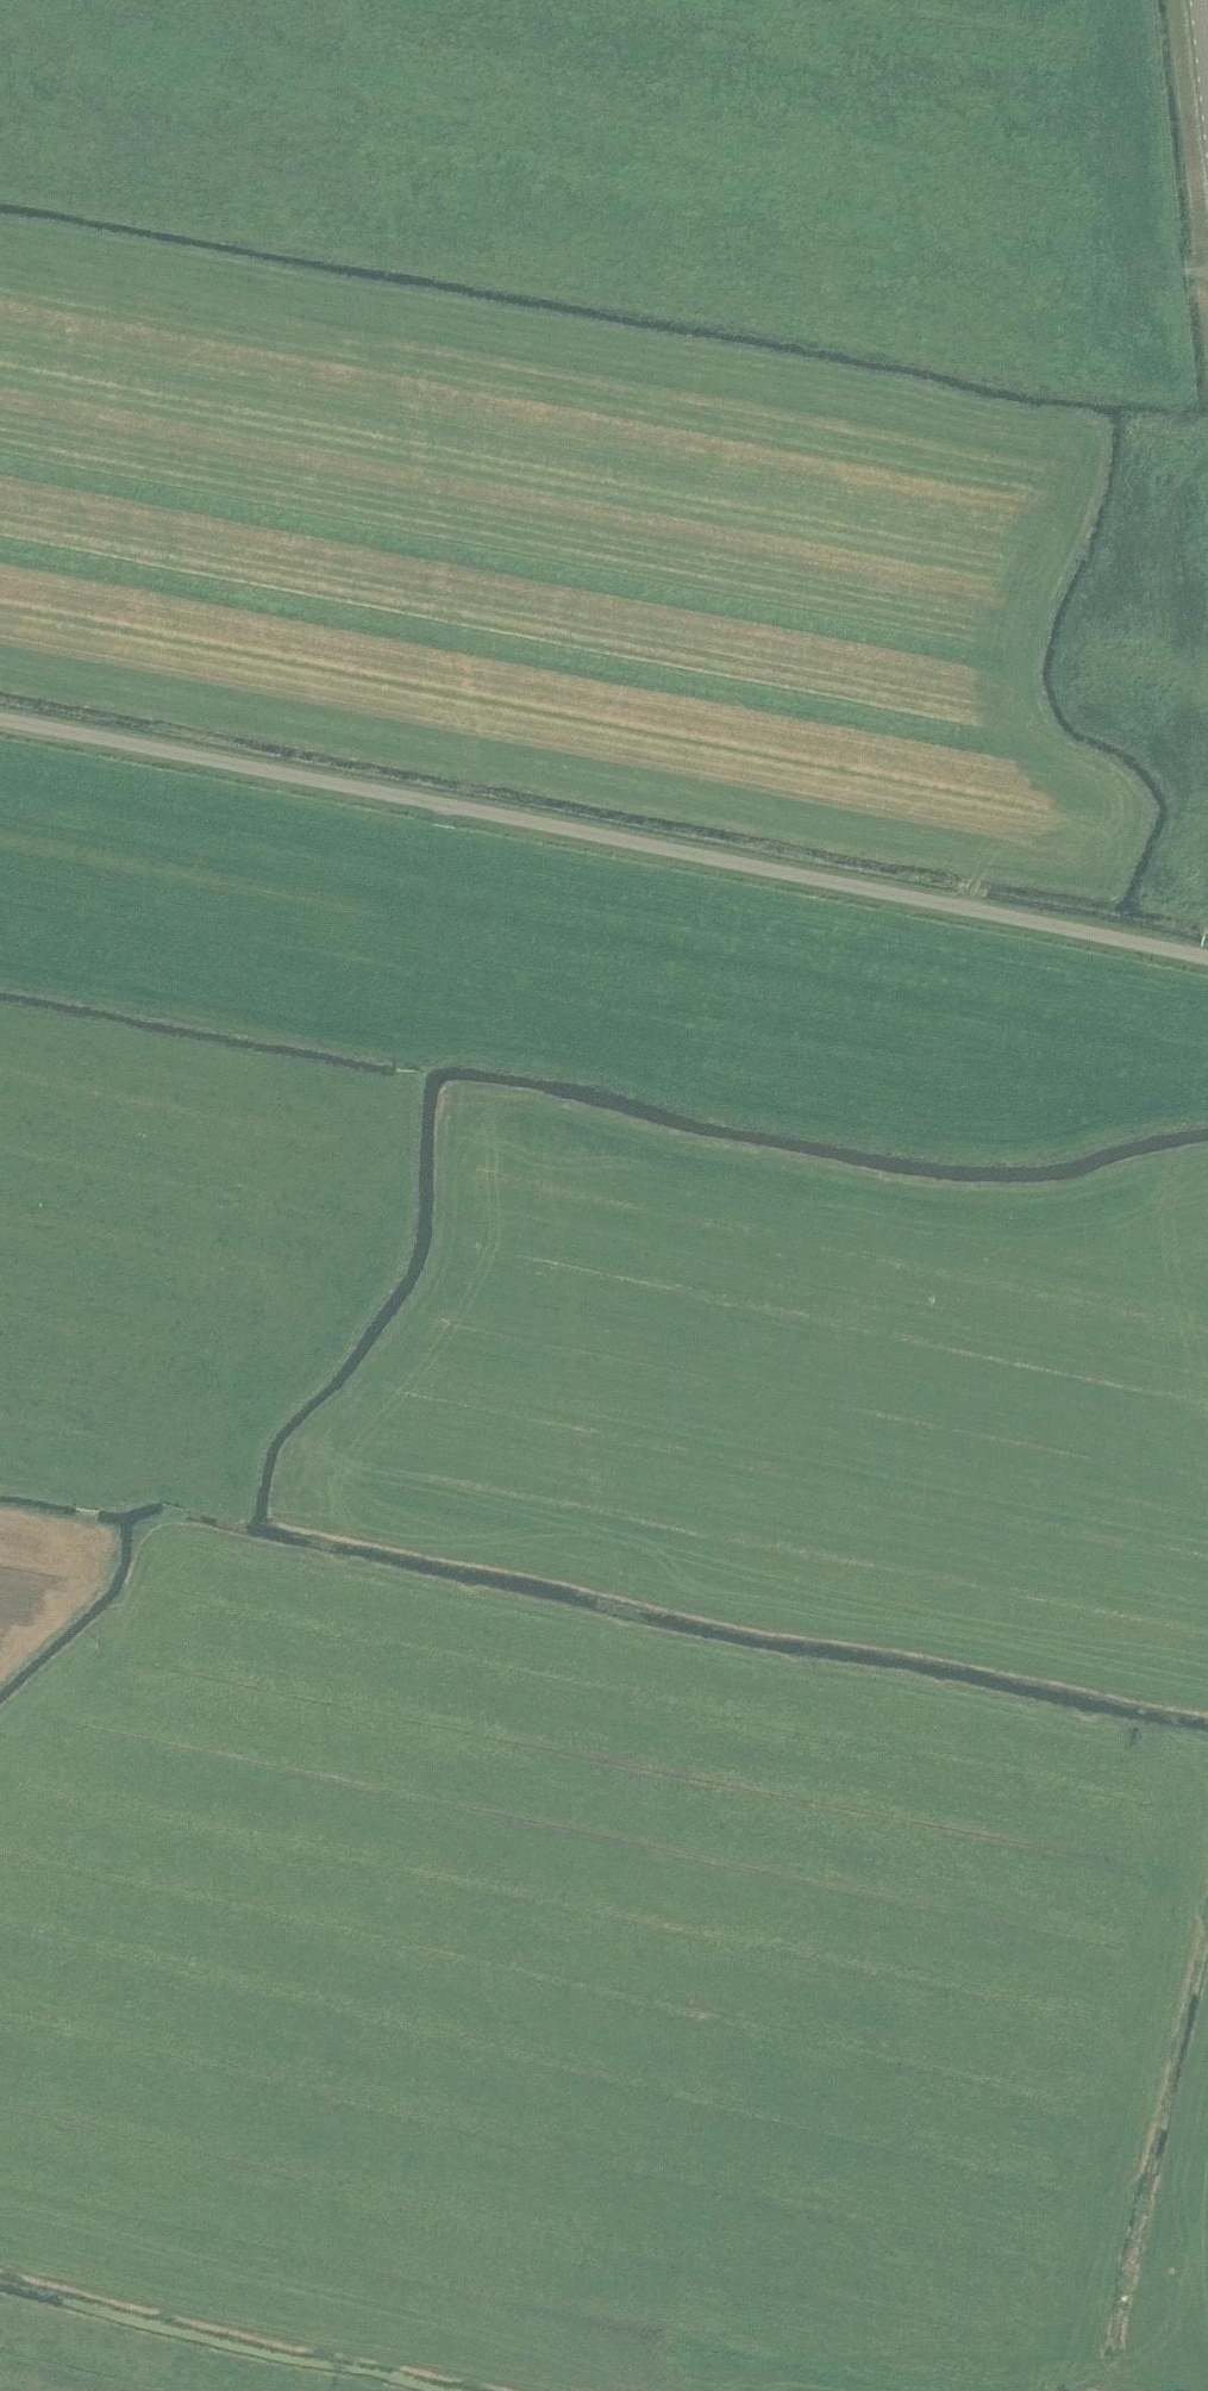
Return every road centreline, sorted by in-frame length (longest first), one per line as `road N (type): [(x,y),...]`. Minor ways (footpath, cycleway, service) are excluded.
road 1 (unclassified): [(1207,958),(0,719)]

